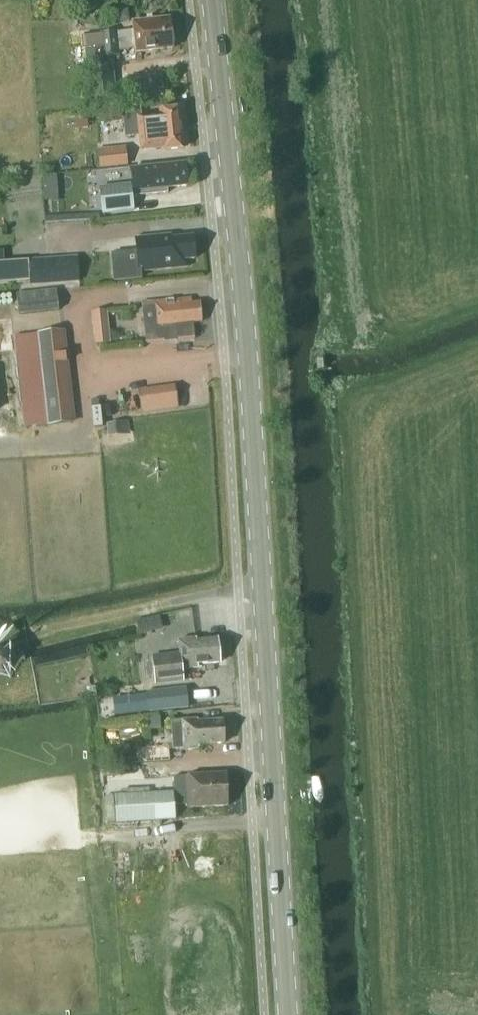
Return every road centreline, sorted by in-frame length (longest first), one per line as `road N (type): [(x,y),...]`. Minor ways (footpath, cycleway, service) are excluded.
road 1 (primary): [(287,1014),(242,280),(211,0)]

